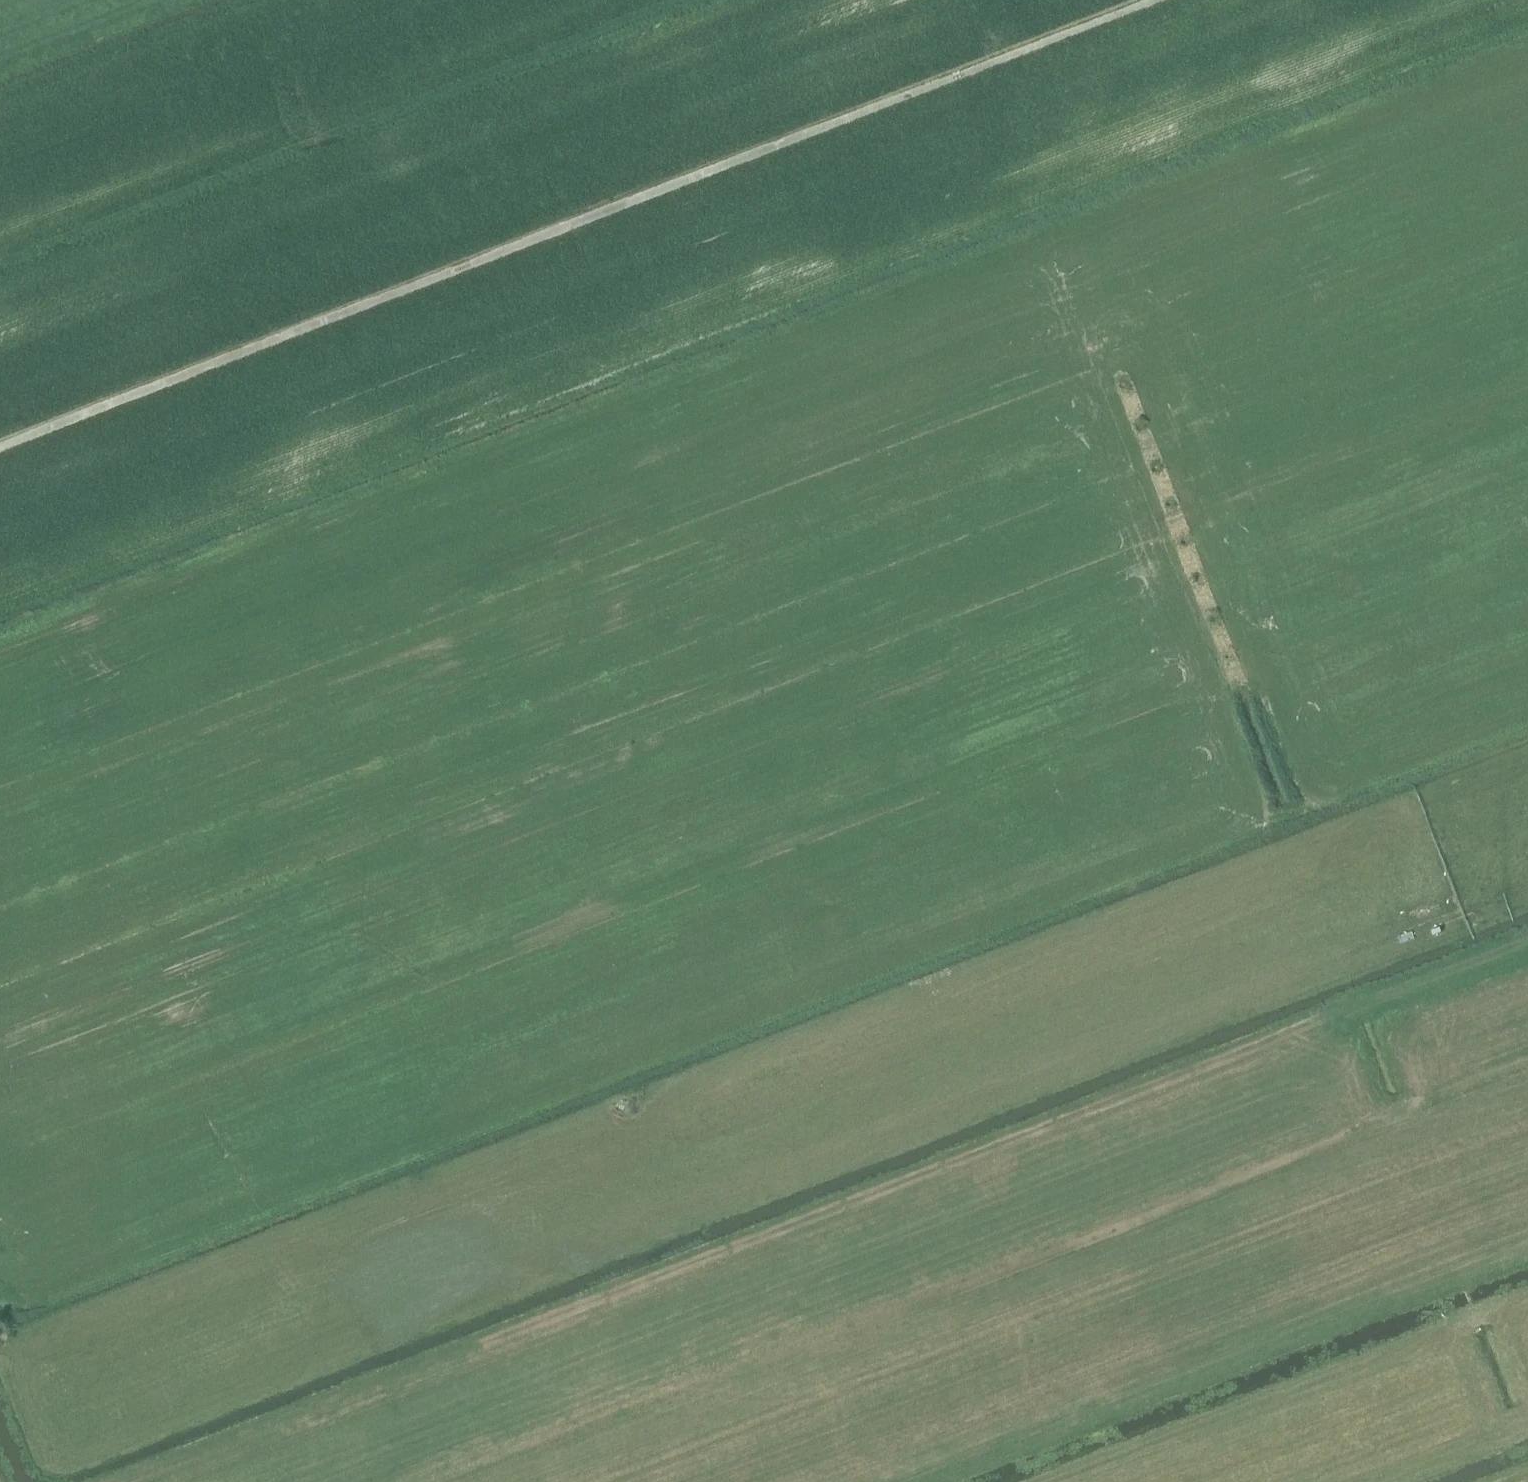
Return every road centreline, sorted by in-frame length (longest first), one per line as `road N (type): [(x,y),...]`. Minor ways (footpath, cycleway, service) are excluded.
road 1 (track): [(1158,0),(0,448)]

